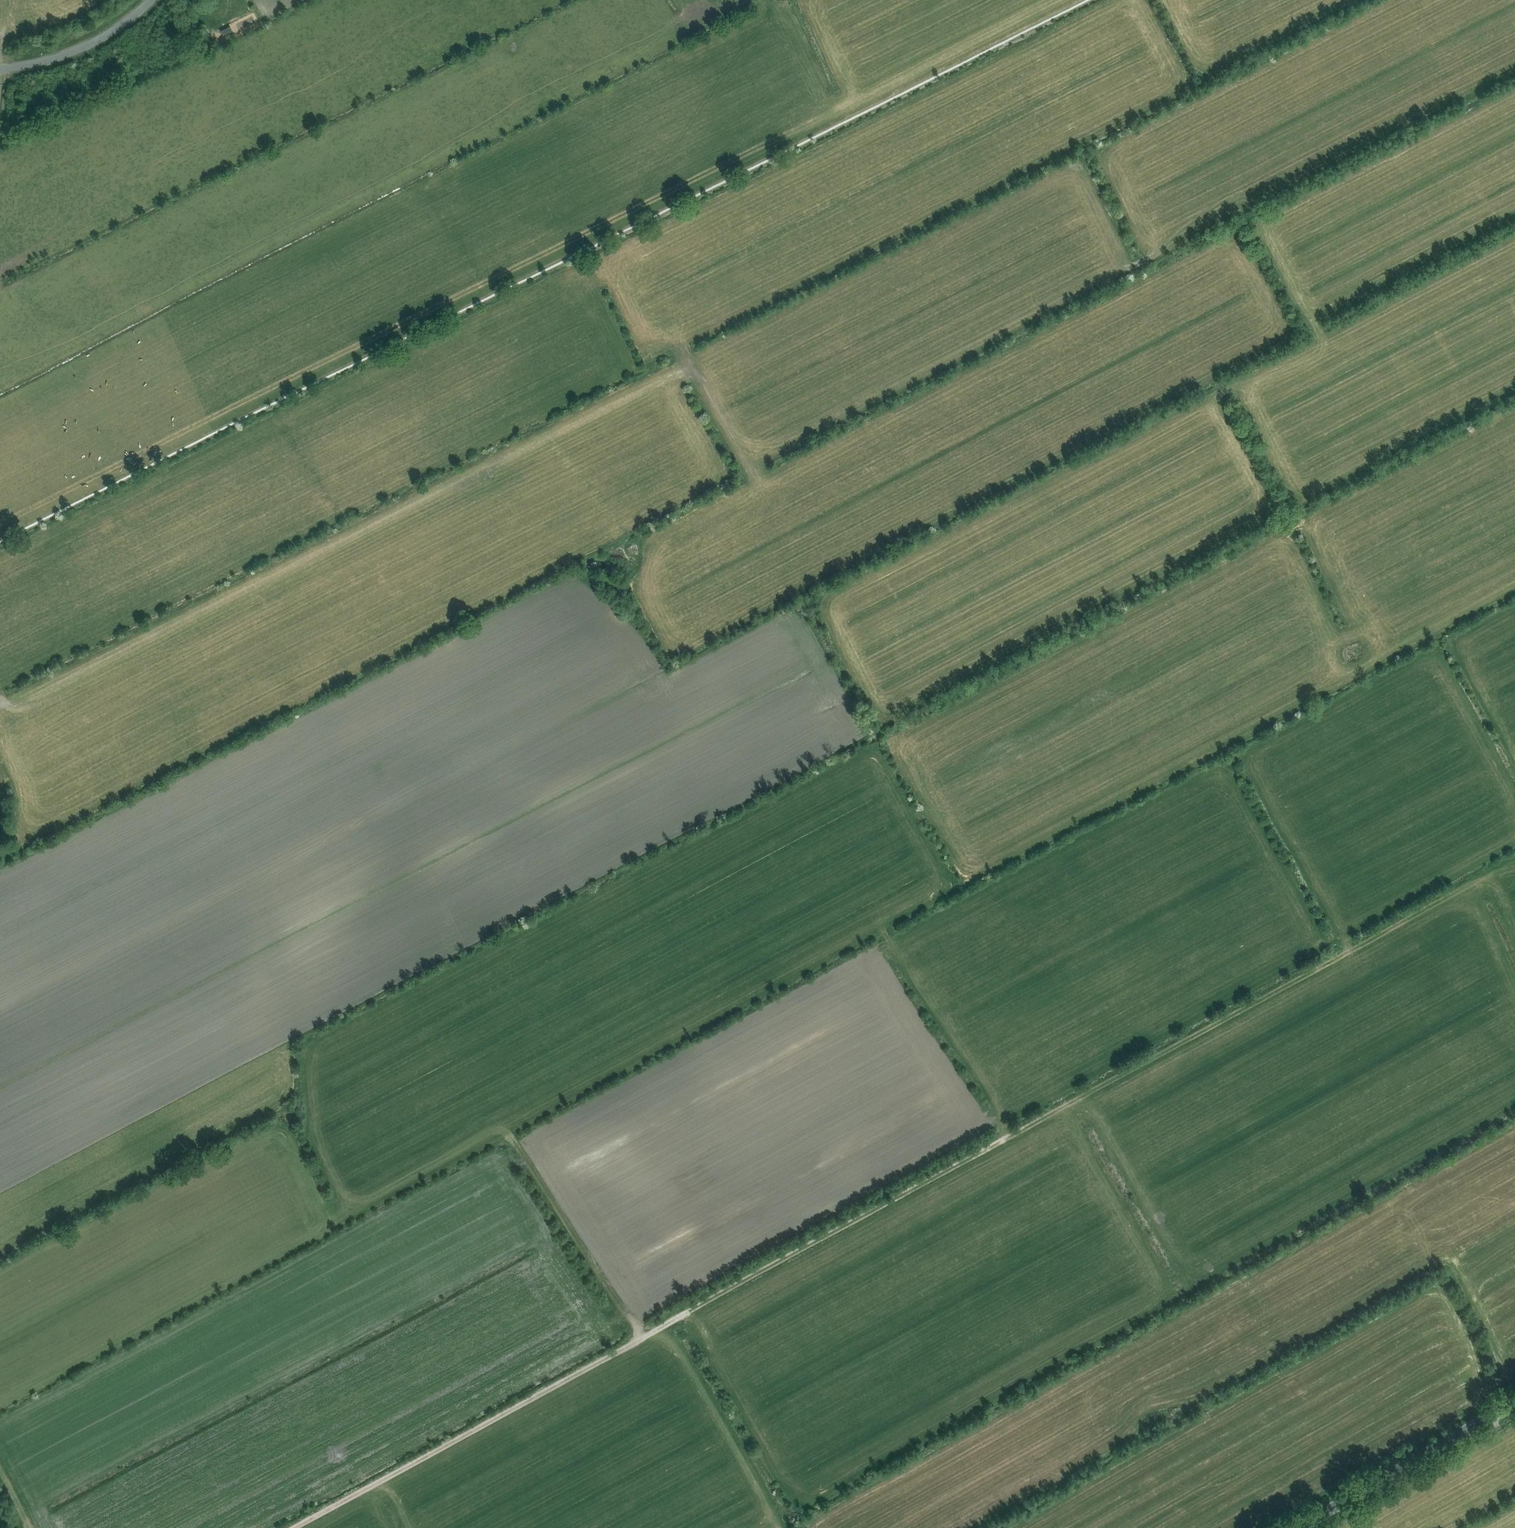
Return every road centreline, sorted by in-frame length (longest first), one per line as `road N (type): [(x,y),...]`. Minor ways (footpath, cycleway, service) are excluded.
road 1 (tertiary): [(1306,1527),(1514,1407)]
road 2 (unclassified): [(0,68),(98,41),(148,0)]

